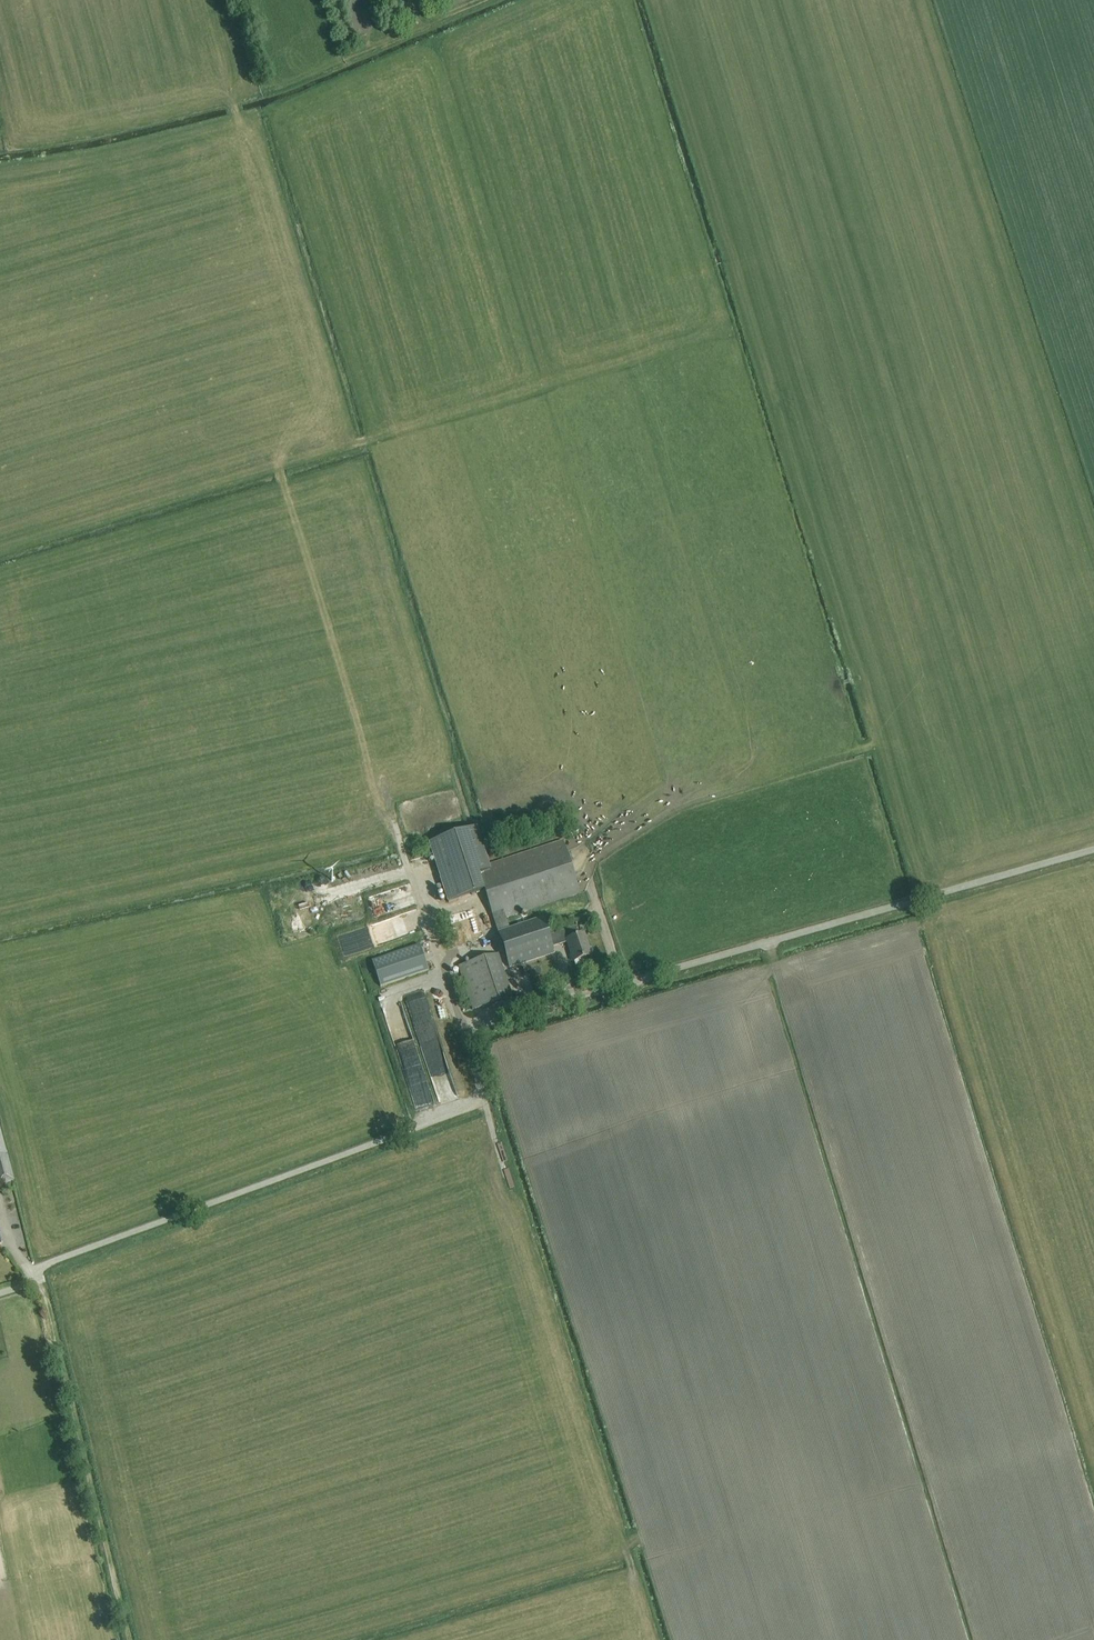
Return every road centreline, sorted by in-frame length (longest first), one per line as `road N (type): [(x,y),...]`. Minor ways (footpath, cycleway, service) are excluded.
road 1 (track): [(34,1280),(126,1639)]

